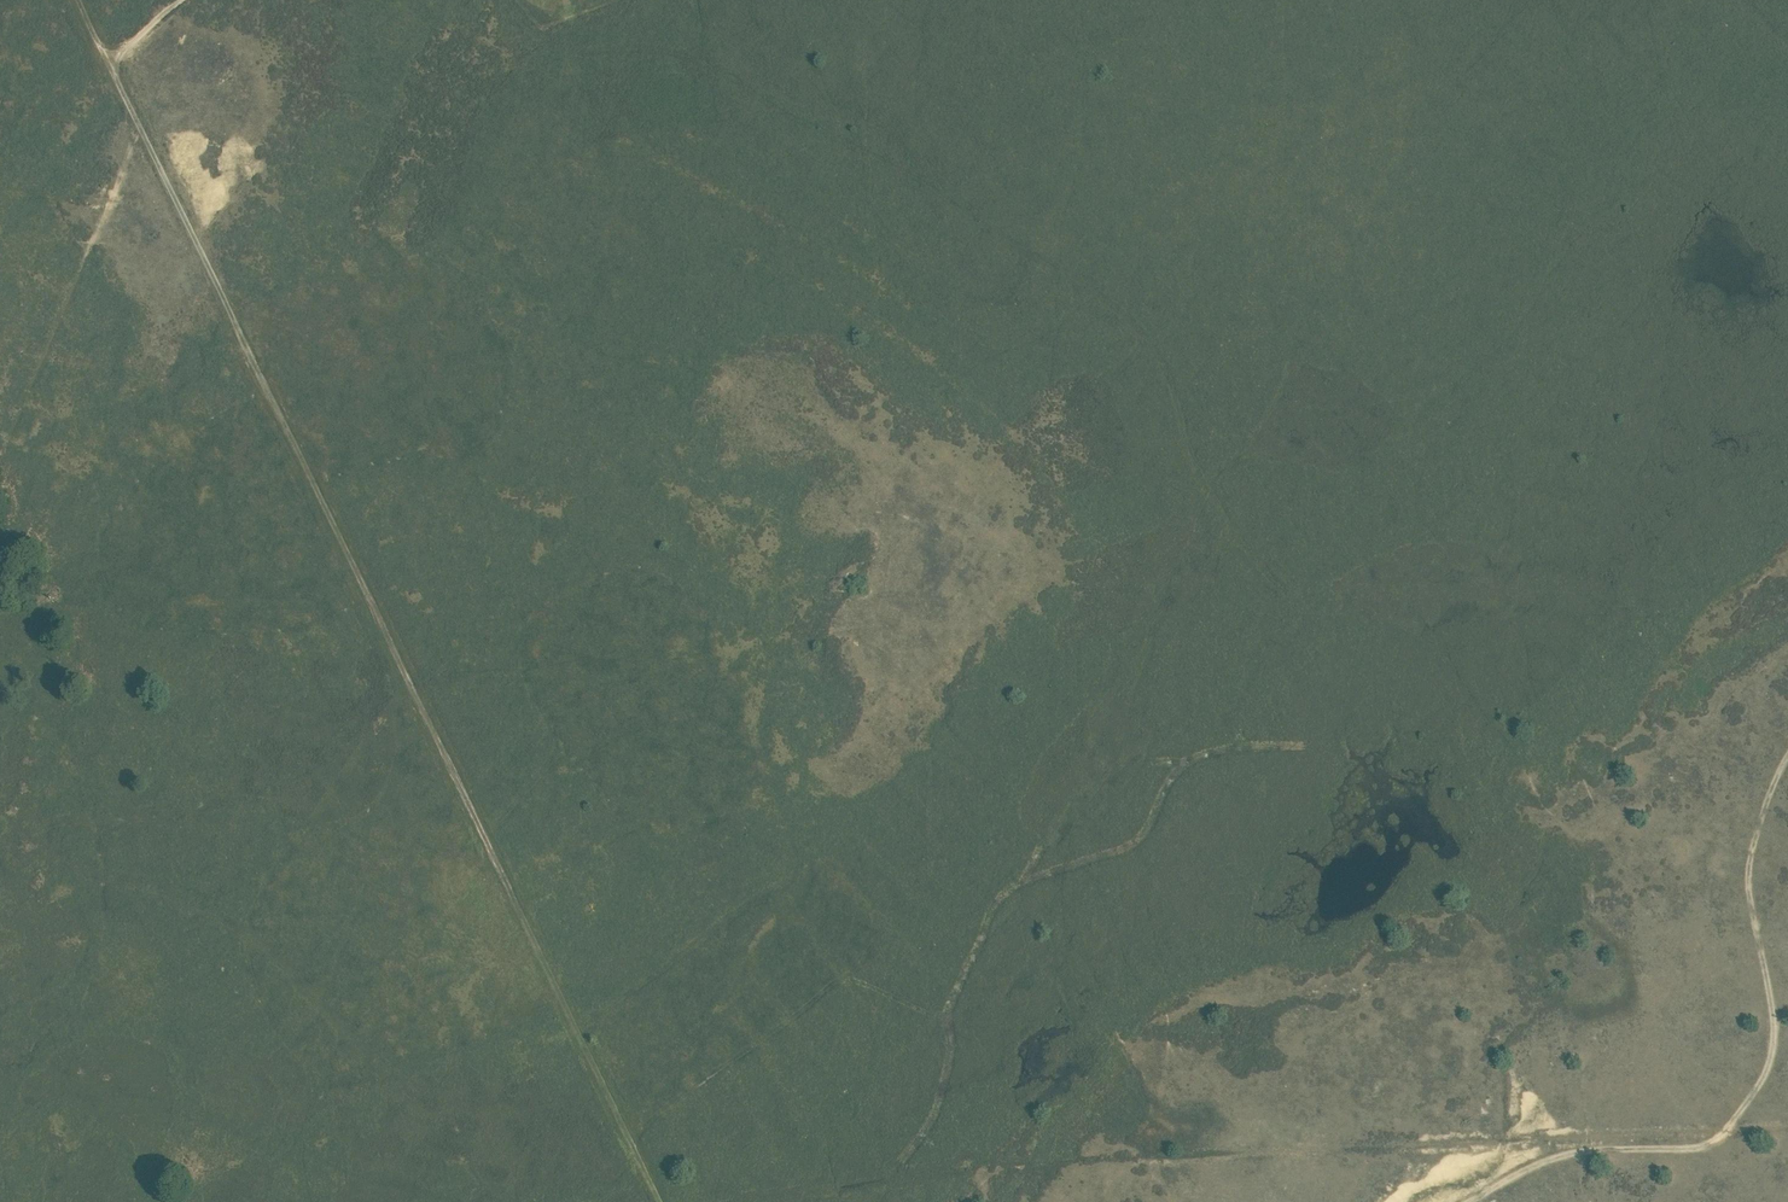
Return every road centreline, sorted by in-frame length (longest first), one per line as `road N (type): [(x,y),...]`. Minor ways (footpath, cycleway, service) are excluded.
road 1 (track): [(662,1201),(77,0)]

